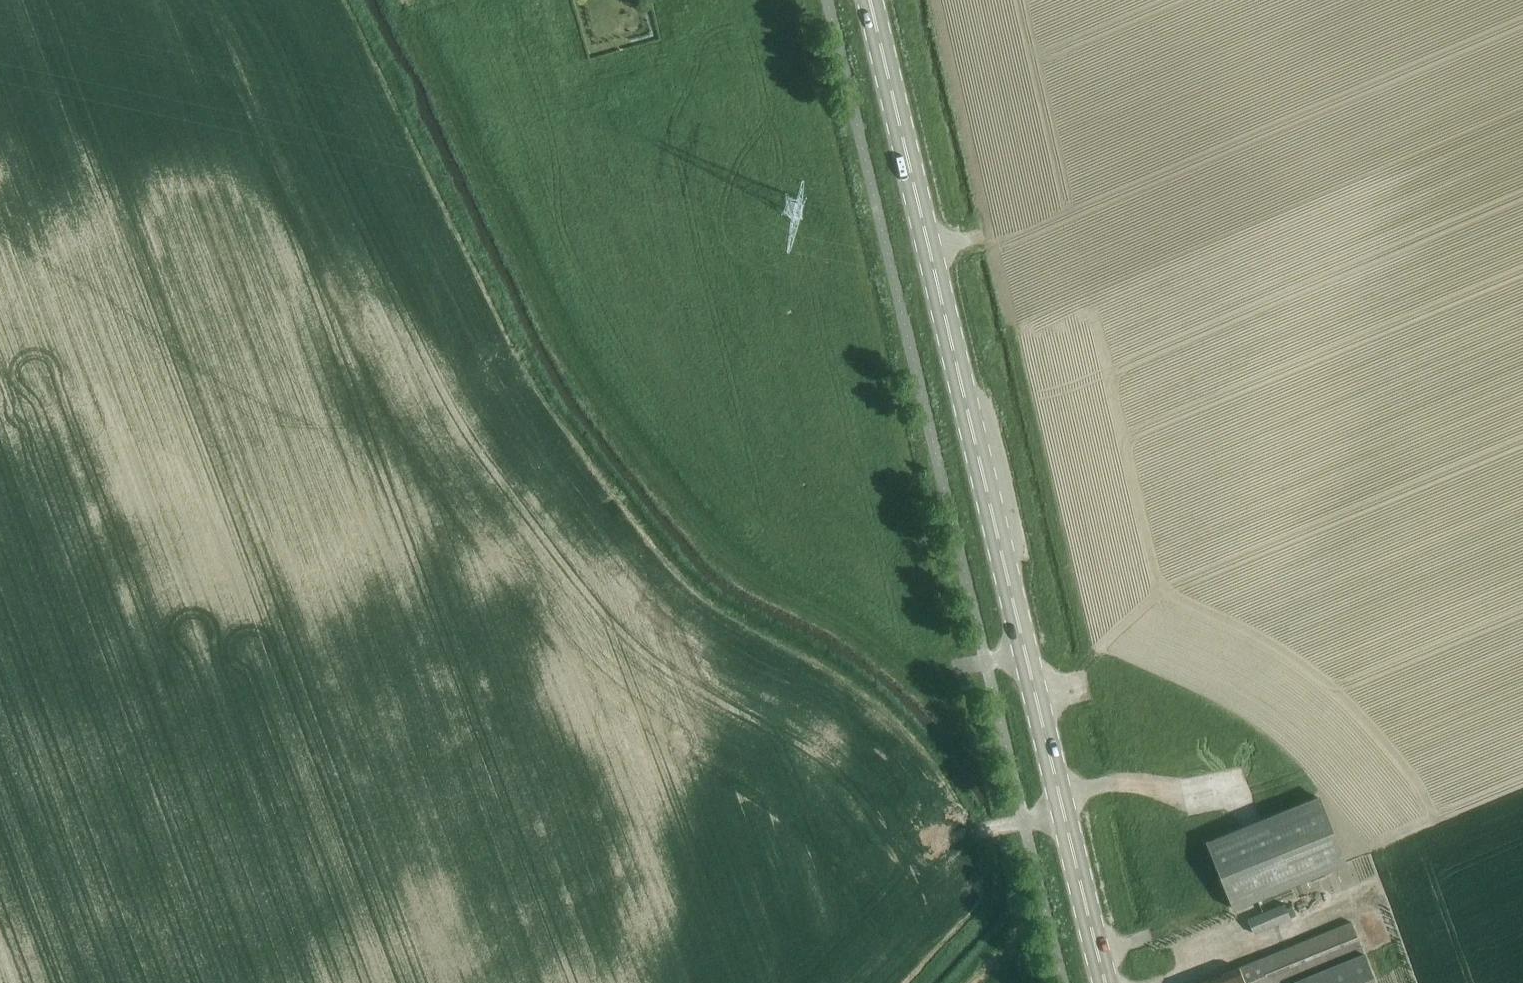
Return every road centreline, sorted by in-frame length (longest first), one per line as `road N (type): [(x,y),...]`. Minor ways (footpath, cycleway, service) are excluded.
road 1 (secondary): [(1100,982),(865,0)]

